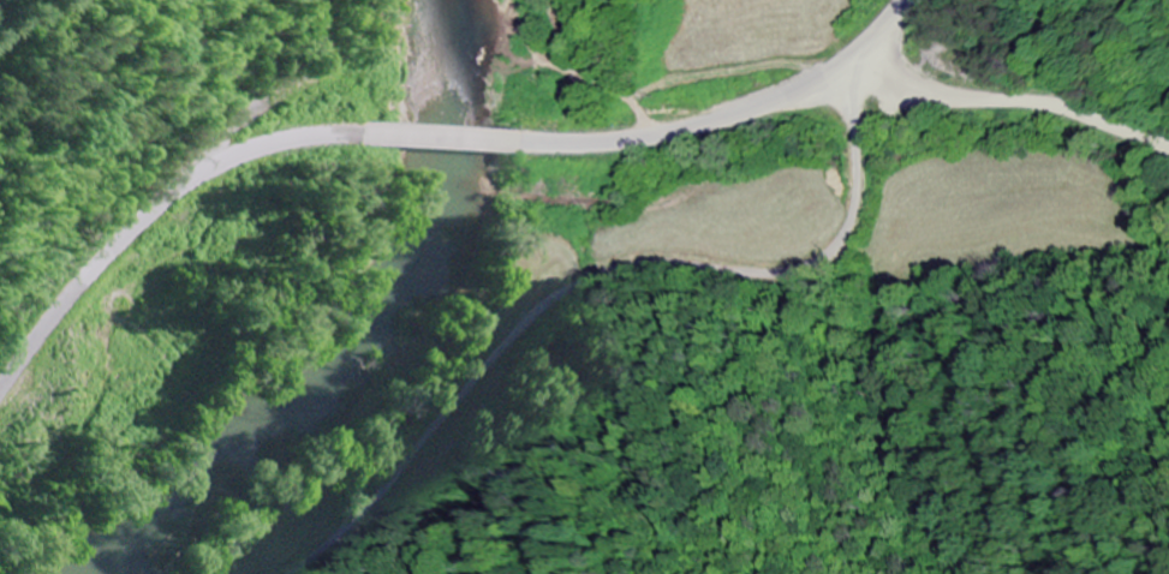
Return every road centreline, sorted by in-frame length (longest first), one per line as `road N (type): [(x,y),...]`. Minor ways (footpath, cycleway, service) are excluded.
road 1 (residential): [(873,31),(855,94),(859,202),(837,249),(798,273),(655,262),(580,281),(519,335),(404,470),(294,573)]
road 2 (residential): [(0,385),(97,264),(281,88),(329,68),(376,74)]
road 3 (residential): [(515,110),(614,126),(709,119),(793,90),(873,31)]
road 4 (residential): [(1168,127),(1067,74),(906,50),(873,31)]
road 5 (residential): [(376,74),(515,110)]

